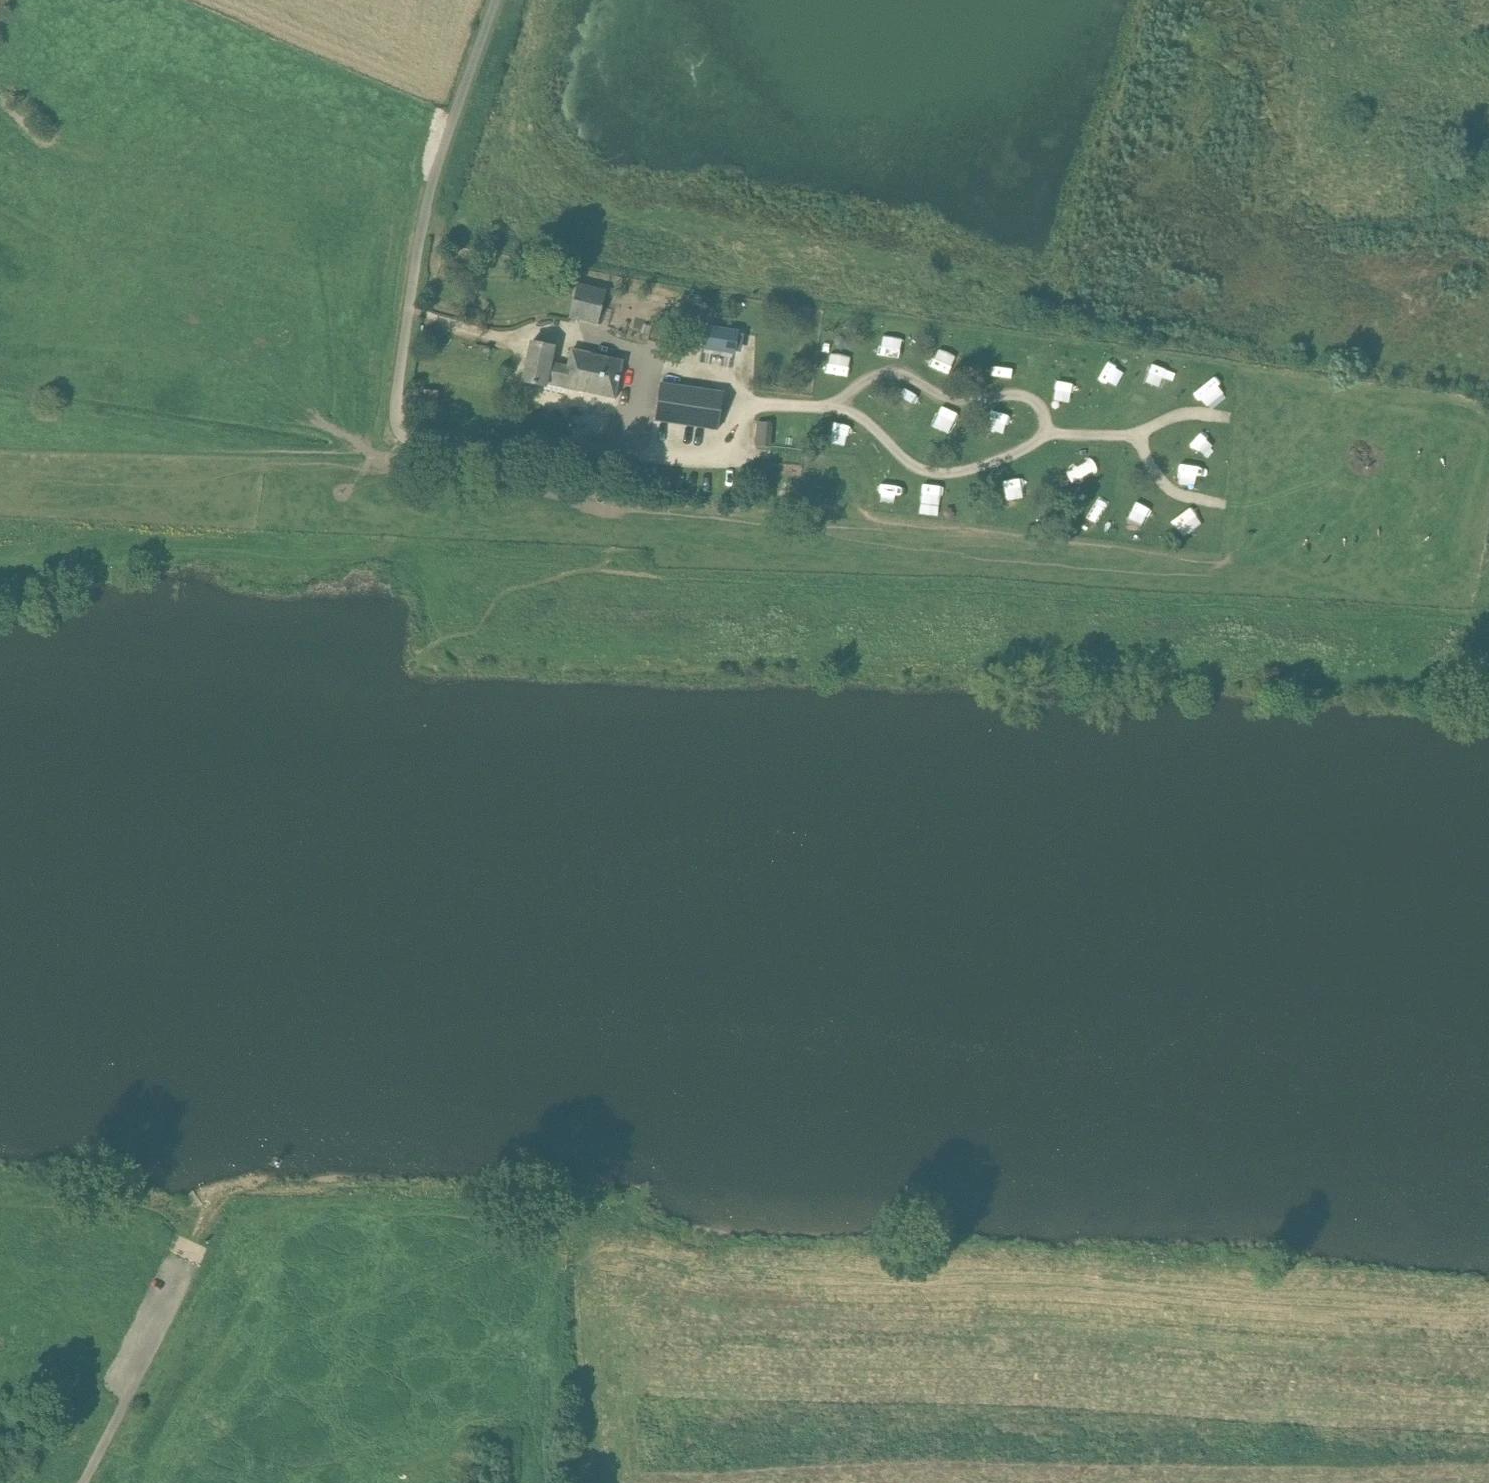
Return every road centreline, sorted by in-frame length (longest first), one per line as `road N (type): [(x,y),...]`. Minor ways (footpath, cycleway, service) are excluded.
road 1 (unclassified): [(448,447),(413,434),(397,401),(426,203),(492,0)]
road 2 (track): [(125,1404),(201,1231)]

